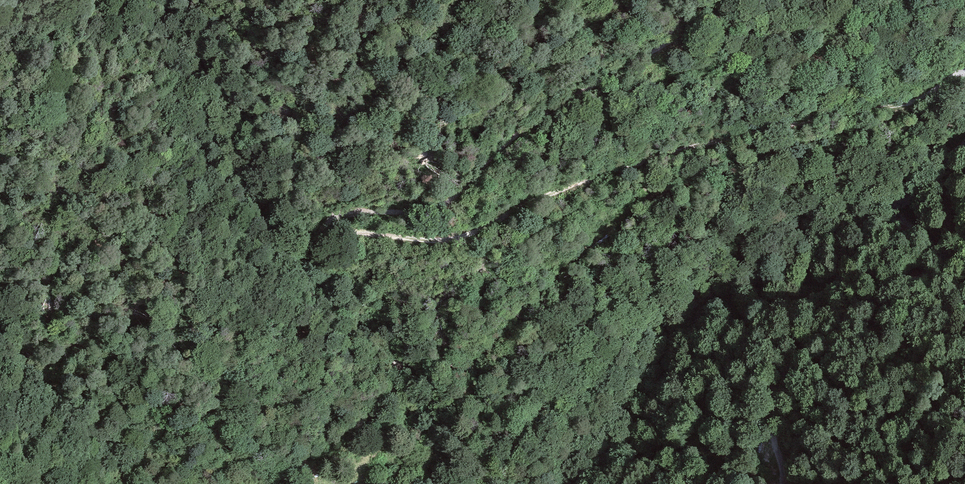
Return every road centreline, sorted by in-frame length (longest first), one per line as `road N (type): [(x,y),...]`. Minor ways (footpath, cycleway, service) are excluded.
road 1 (track): [(729,0),(545,113),(449,200),(345,212),(332,230),(460,237),(609,170),(911,104),(964,71)]
road 2 (track): [(911,104),(894,120),(704,175),(643,203),(554,277),(494,346),(454,369),(397,364),(375,416),(325,463)]
road 3 (track): [(964,278),(918,278),(869,298),(775,391),(771,444),(781,483)]

